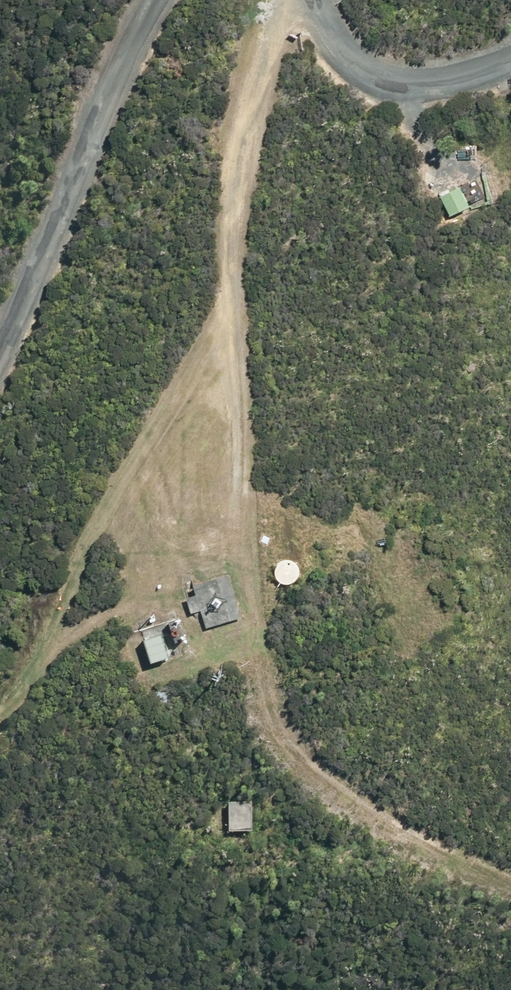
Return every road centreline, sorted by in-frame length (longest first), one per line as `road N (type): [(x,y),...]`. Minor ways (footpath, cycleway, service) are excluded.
road 1 (track): [(510,885),(356,811),(300,751),(263,649),(234,303),(241,131),(276,30),(310,0)]
road 2 (track): [(0,684),(195,380),(234,303)]

